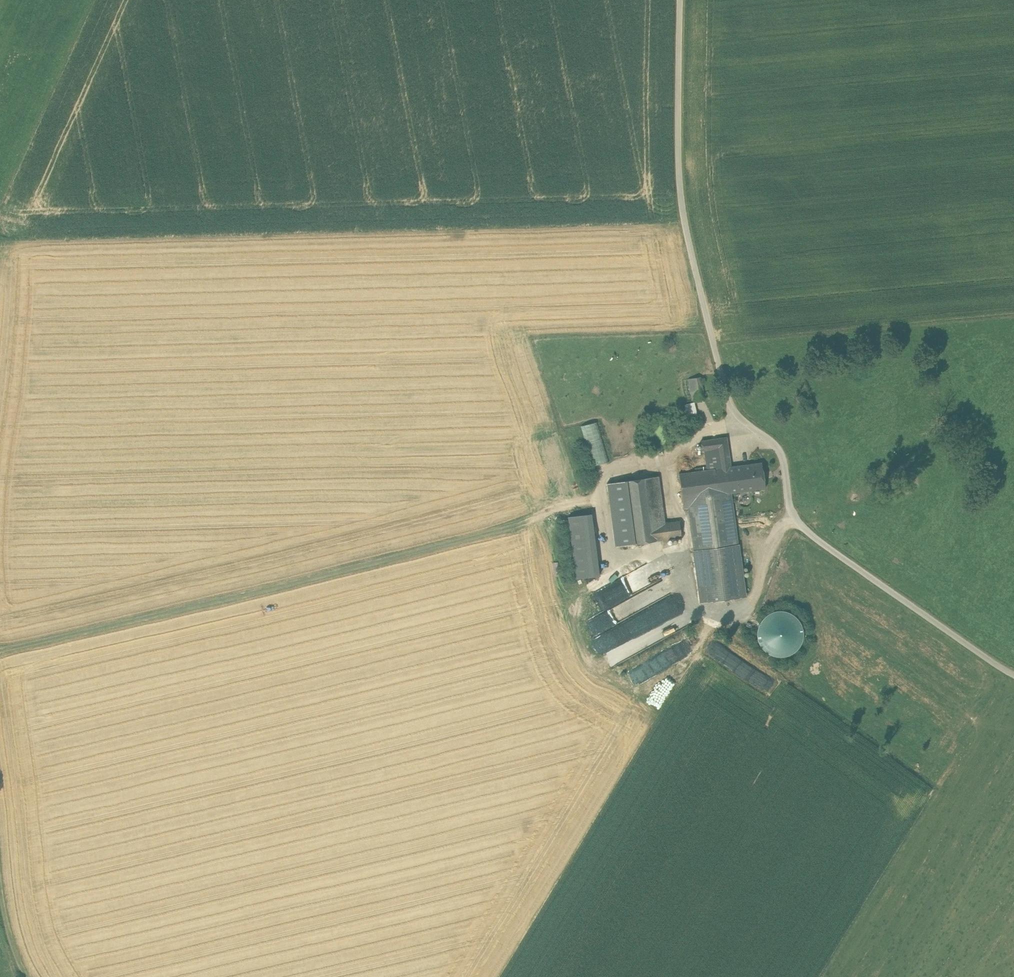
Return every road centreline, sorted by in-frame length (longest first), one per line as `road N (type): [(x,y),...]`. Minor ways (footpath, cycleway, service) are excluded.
road 1 (track): [(671,459),(621,467),(603,483),(600,499),(528,521),(0,651)]
road 2 (unclassified): [(1013,674),(796,520),(782,458),(727,402)]
road 3 (track): [(727,402),(679,180),(680,0)]
road 4 (track): [(739,415),(671,459),(695,603),(724,610),(750,604),(776,530),(796,520)]

